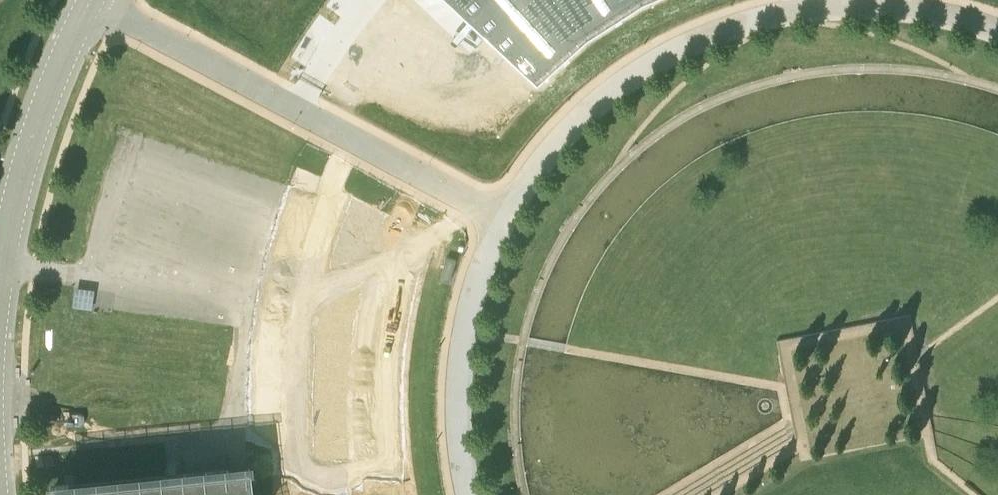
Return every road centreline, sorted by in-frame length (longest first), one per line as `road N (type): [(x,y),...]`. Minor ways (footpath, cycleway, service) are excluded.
road 1 (unclassified): [(997,30),(904,7),(800,7),(720,27),(647,63),(581,114),(504,218)]
road 2 (unclassified): [(504,218),(90,2)]
road 3 (unclassified): [(90,2),(25,174),(0,276)]
road 4 (unclassified): [(504,218),(465,330),(462,459),(469,494)]

